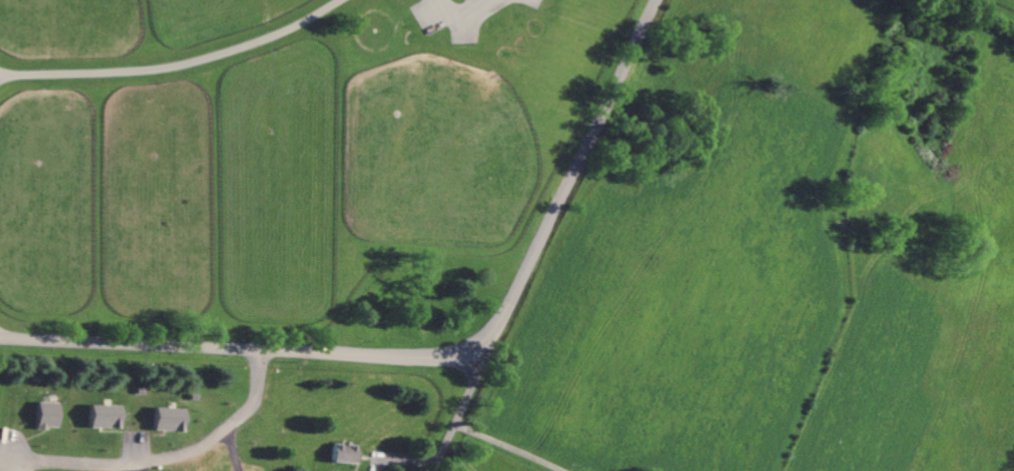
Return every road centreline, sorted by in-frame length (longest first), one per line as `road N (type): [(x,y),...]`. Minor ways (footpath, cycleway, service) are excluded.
road 1 (tertiary): [(0,339),(418,361),(467,353),(501,321),(544,243),(660,0)]
road 2 (residential): [(476,348),(475,379),(433,470)]

